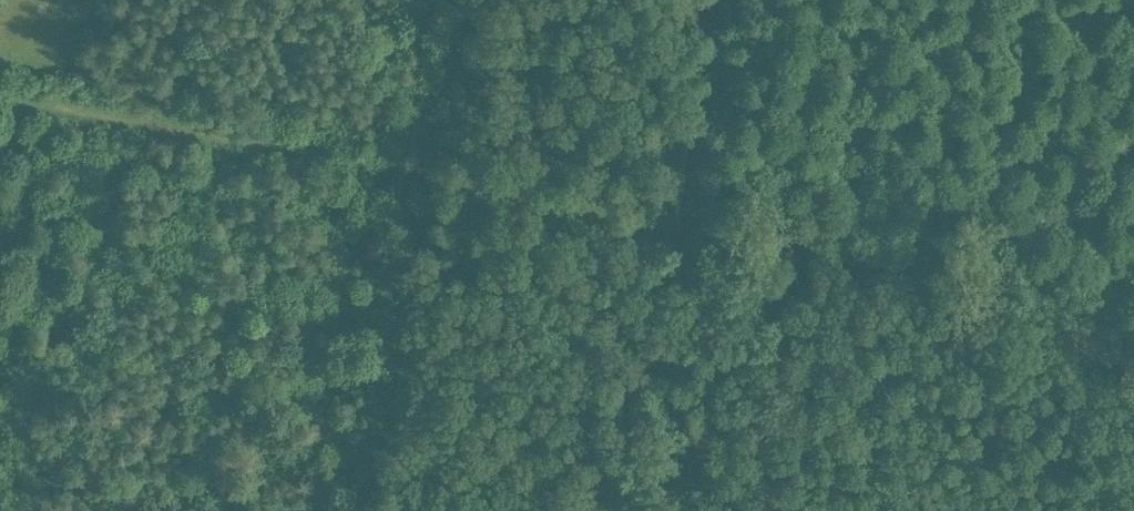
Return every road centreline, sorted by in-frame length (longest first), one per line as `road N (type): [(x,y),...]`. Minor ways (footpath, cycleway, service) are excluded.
road 1 (track): [(1133,366),(960,292),(821,249),(643,225),(0,94)]

